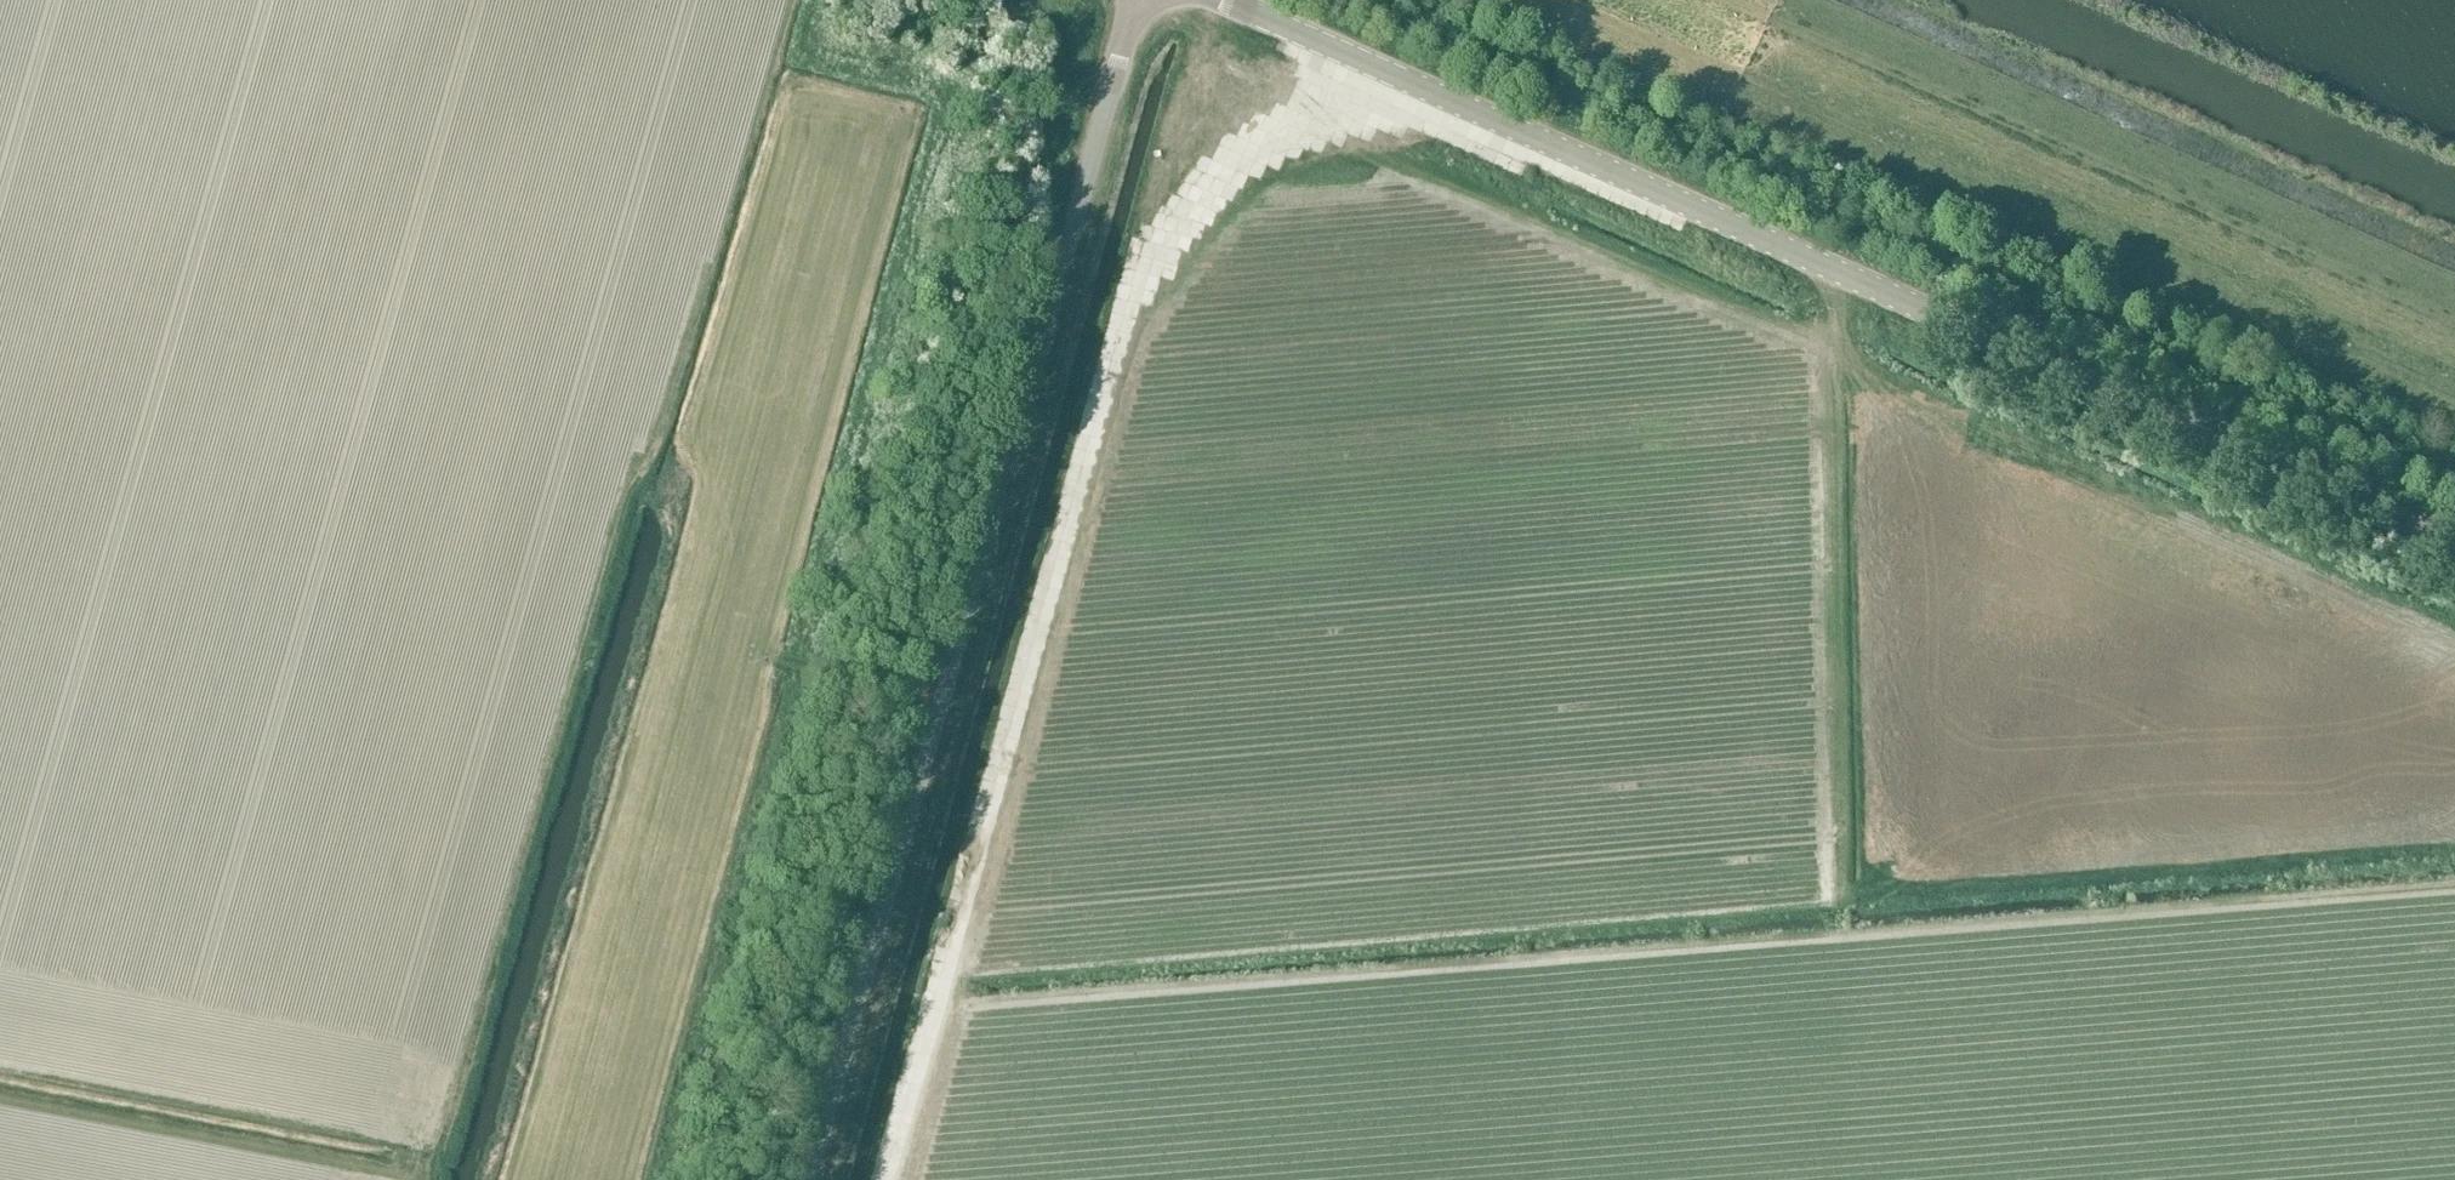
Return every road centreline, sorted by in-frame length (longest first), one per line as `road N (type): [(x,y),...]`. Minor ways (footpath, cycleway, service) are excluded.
road 1 (unclassified): [(2454,544),(1219,0)]
road 2 (unclassified): [(808,1179),(1140,0)]

